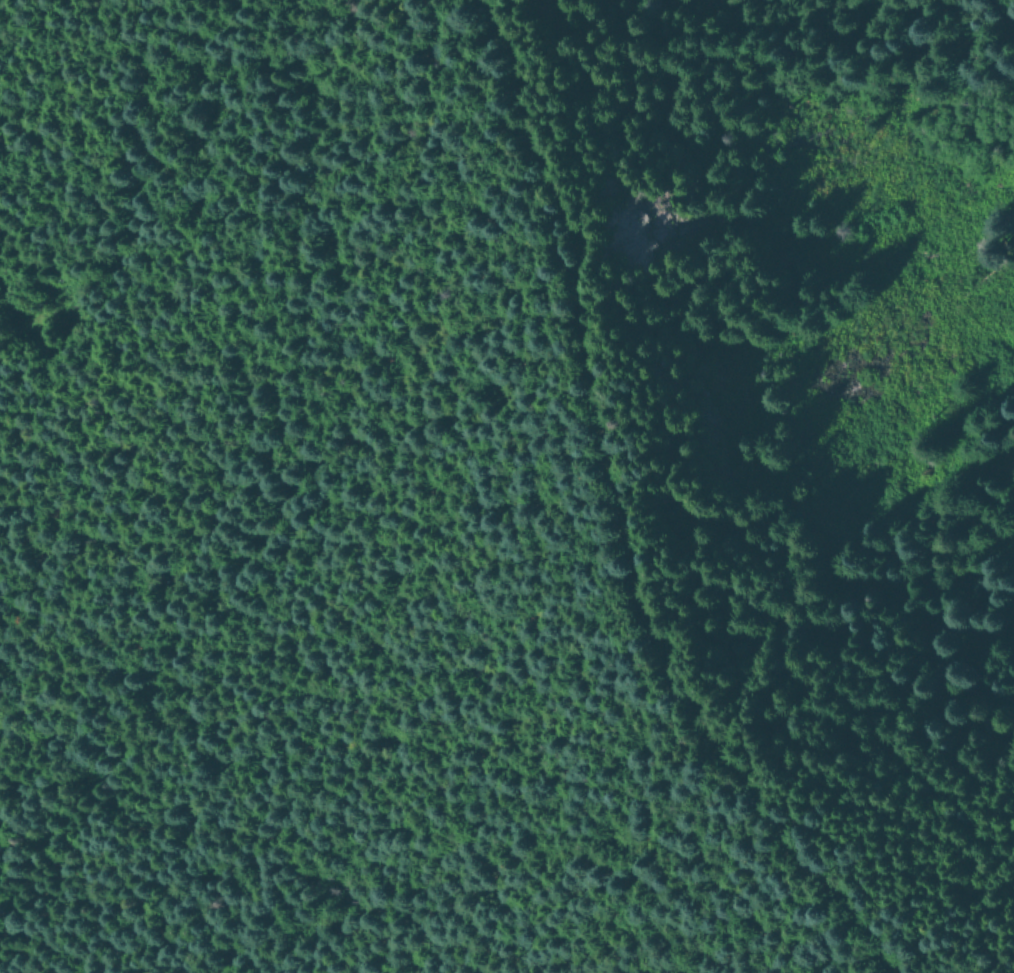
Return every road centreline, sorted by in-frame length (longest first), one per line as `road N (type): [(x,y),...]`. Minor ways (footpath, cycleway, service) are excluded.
road 1 (track): [(932,972),(764,800),(643,624),(600,502),(570,242),(552,230),(546,169),(488,0)]

